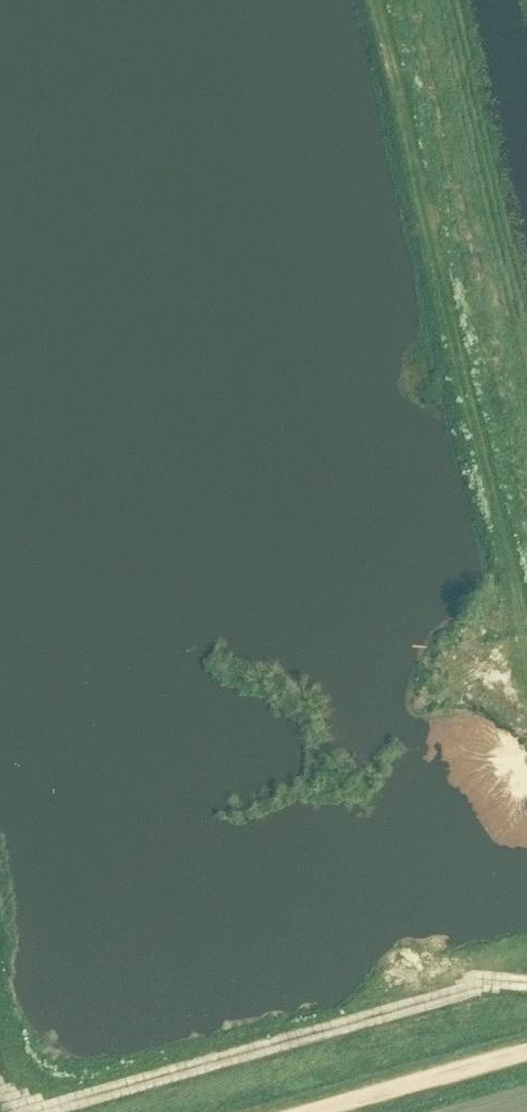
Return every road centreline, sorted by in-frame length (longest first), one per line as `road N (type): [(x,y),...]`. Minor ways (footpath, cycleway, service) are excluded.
road 1 (track): [(324,1111),(526,1055)]

